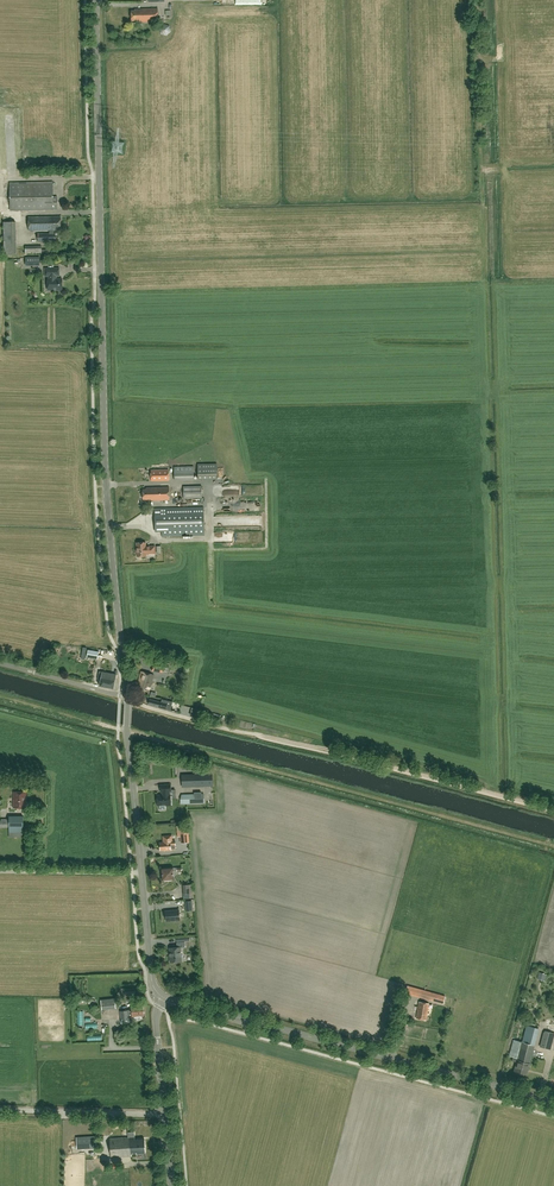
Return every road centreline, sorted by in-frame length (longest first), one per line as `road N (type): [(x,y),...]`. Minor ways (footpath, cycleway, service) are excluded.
road 1 (tertiary): [(127,698),(106,482),(96,0)]
road 2 (tertiary): [(553,1103),(164,997)]
road 3 (track): [(553,809),(255,733)]
road 4 (tertiary): [(164,997),(152,979),(127,698)]
road 5 (unclassified): [(165,1114),(0,1109)]
road 6 (track): [(142,873),(0,871)]
road 7 (unclassified): [(255,733),(127,698)]
road 8 (unclassified): [(127,698),(0,663)]
road 9 (track): [(119,728),(0,696)]

